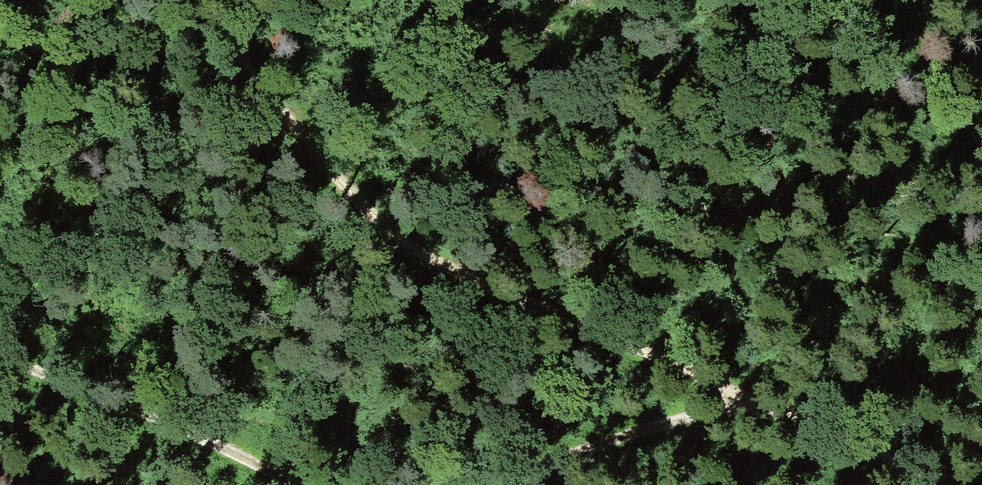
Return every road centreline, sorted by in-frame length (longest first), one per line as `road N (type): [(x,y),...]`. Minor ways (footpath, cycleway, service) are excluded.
road 1 (track): [(954,484),(490,291),(359,208),(186,0)]
road 2 (track): [(0,338),(300,484)]
road 3 (track): [(511,484),(759,404)]

